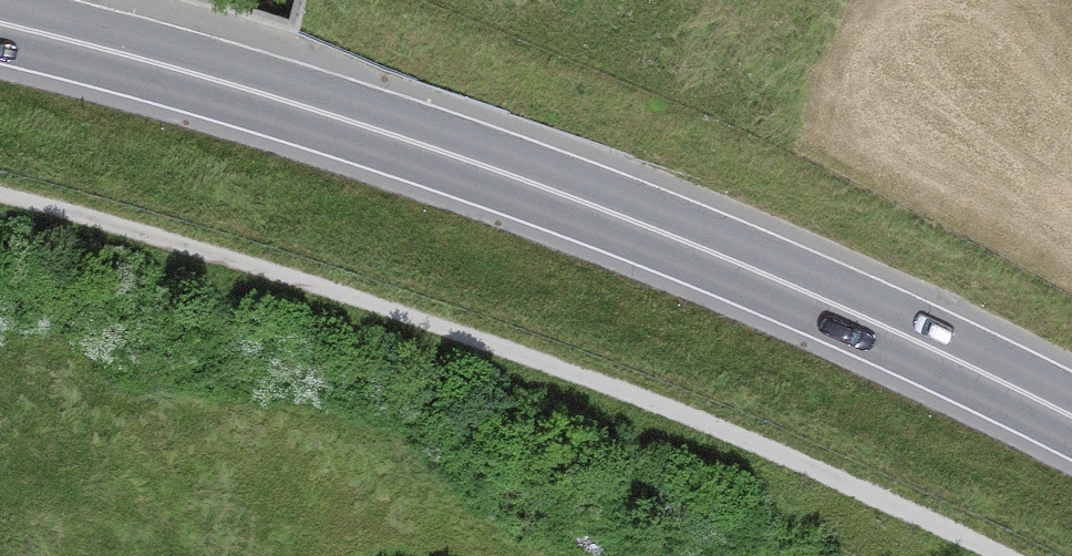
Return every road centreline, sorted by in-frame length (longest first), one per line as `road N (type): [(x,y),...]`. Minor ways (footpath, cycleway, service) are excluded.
road 1 (trunk): [(0,23),(219,81),(536,184),(830,302),(1071,417)]
road 2 (track): [(0,198),(388,308),(775,451),(1009,555)]

